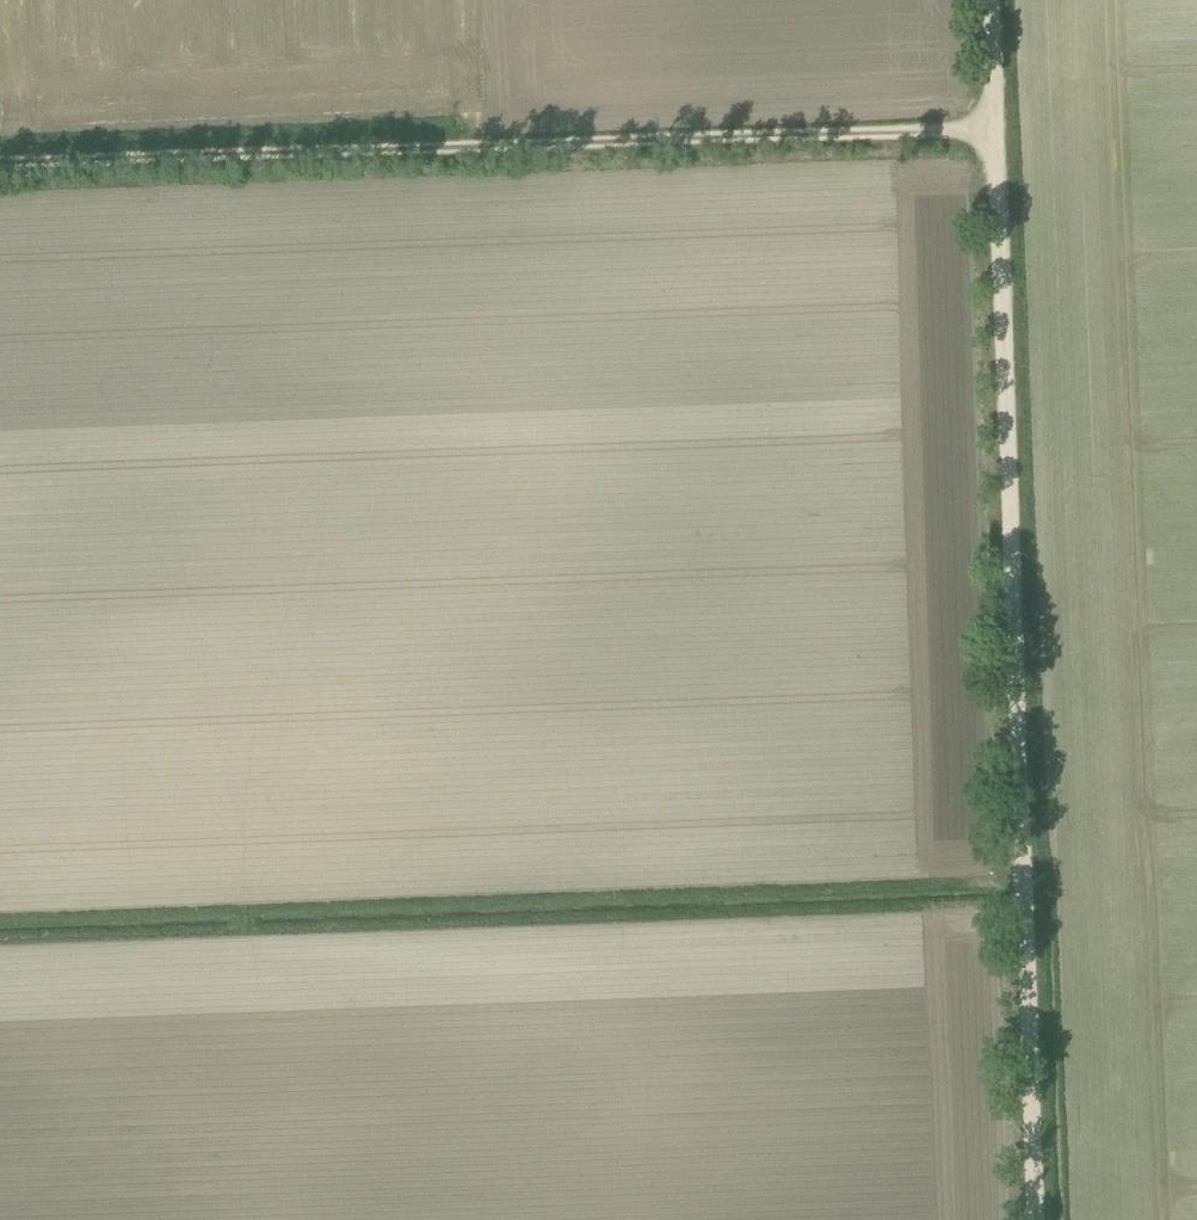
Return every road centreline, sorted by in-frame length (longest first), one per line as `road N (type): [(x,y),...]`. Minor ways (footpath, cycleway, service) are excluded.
road 1 (track): [(997,135),(1040,1219)]
road 2 (track): [(997,135),(0,168)]
road 3 (track): [(992,0),(997,135)]

